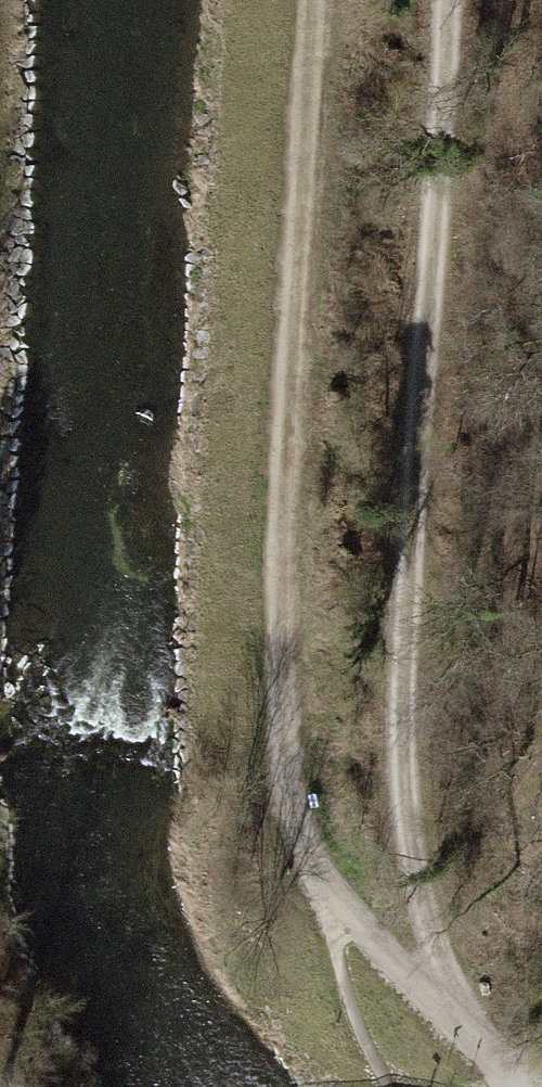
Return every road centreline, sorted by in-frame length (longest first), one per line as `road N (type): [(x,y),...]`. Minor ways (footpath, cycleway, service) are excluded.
road 1 (track): [(444,0),(396,745),(413,870),(450,1018)]
road 2 (track): [(325,897),(291,819),(278,697),(307,0)]
road 3 (track): [(514,1081),(325,897)]
road 4 (track): [(389,1086),(357,1025),(325,897)]

